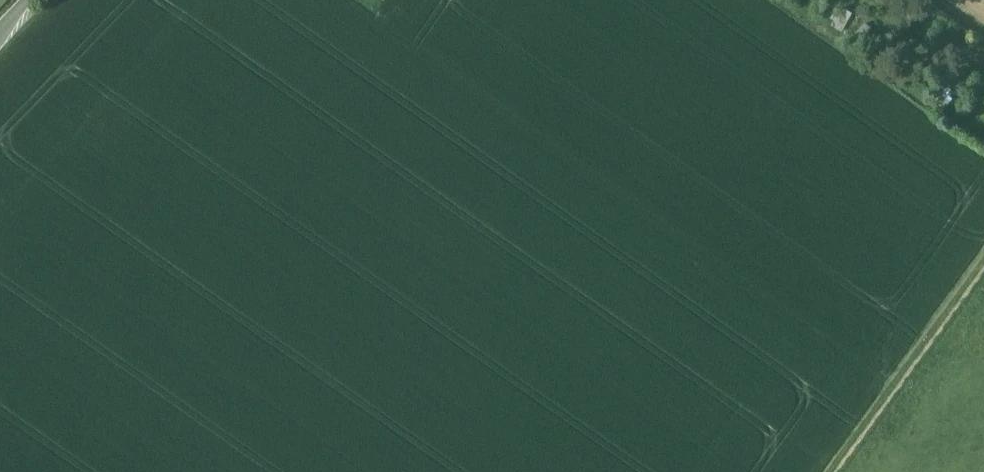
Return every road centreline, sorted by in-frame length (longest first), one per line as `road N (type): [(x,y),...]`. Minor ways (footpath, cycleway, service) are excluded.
road 1 (track): [(831,471),(983,261)]

